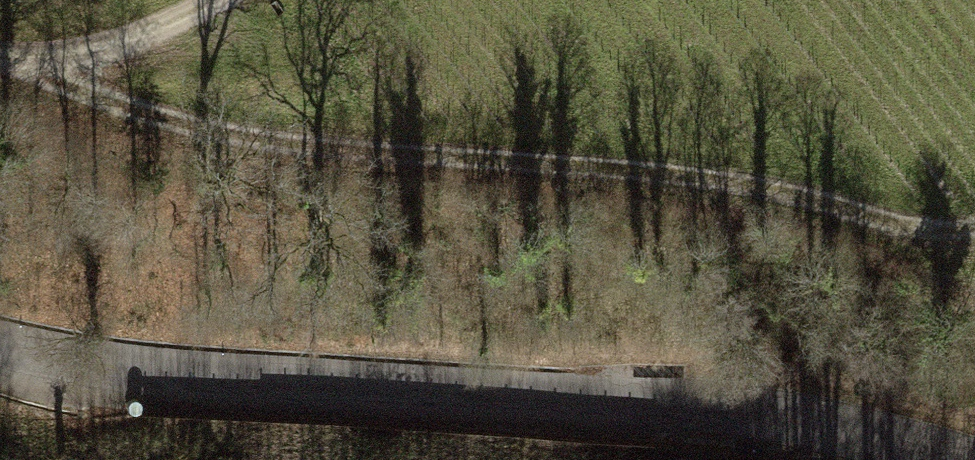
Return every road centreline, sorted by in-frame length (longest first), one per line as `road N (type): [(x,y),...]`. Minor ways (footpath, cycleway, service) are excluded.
road 1 (track): [(974,230),(901,231),(770,187),(614,166),(266,138),(74,97),(0,69)]
road 2 (residential): [(923,459),(773,420),(159,379),(0,351)]
road 3 (track): [(74,97),(153,17),(185,0)]

